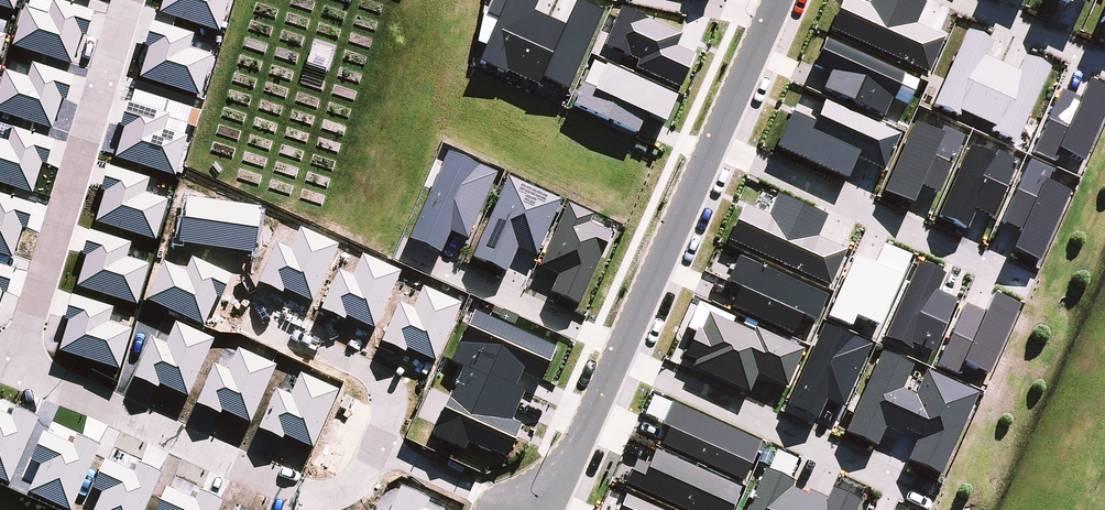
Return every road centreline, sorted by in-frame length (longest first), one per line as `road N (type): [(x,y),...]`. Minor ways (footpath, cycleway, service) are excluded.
road 1 (residential): [(375,444),(349,482),(322,492),(295,488),(17,368)]
road 2 (residential): [(129,0),(17,368)]
road 3 (residential): [(1027,284),(713,144)]
road 4 (residential): [(929,496),(618,355)]
road 5 (residential): [(713,144),(618,355)]
road 6 (residential): [(252,317),(379,379),(387,400),(375,444)]
road 7 (residential): [(618,355),(561,479),(528,509)]
road 8 (residential): [(1104,62),(966,0)]
road 9 (residential): [(375,444),(503,509)]
road 10 (residential): [(770,16),(713,144)]

